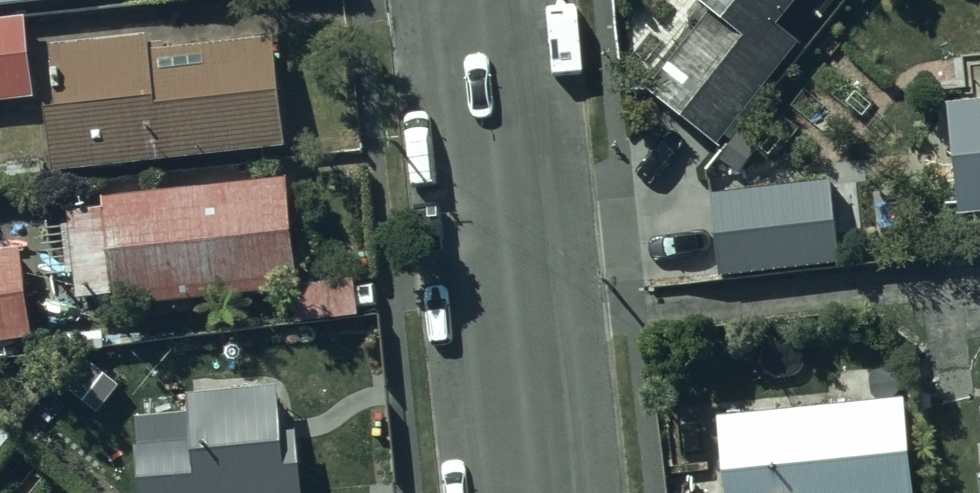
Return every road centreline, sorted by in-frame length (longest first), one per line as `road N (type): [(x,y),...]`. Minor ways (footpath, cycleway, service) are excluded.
road 1 (residential): [(480,0),(531,492)]

